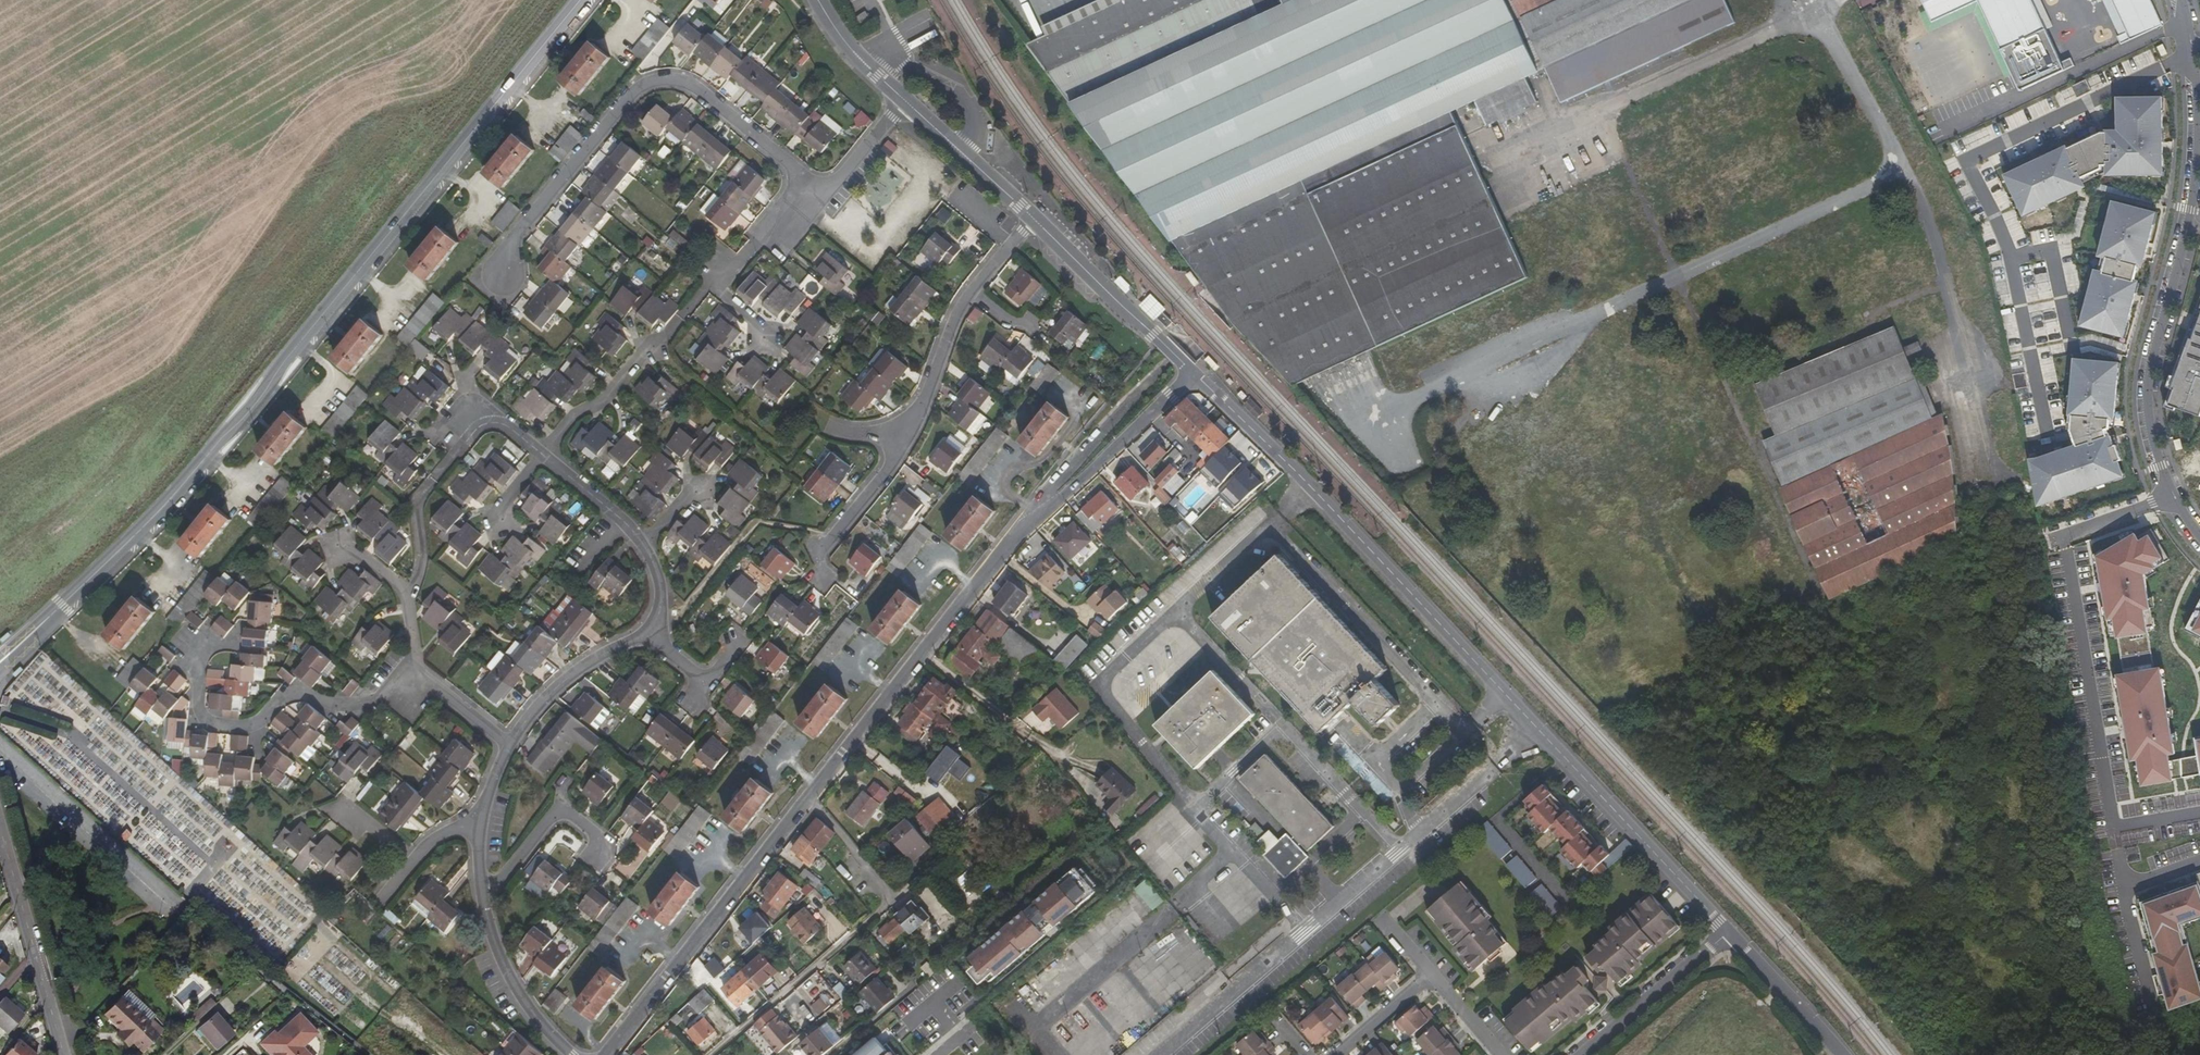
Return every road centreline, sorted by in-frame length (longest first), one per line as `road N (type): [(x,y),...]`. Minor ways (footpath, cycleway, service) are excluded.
road 1 (tertiary): [(0,662),(148,525),(581,0)]
road 2 (tertiary): [(1195,374),(1728,932)]
road 3 (residential): [(606,1054),(1037,517)]
road 4 (residential): [(2181,0),(2197,82),(2197,178),(2149,391),(2155,445),(2173,495)]
road 5 (residential): [(806,181),(701,93),(657,83),(626,105),(516,235),(503,277)]
road 6 (residential): [(413,688),(342,706),(287,695),(254,726),(214,725),(198,703),(206,641)]
road 7 (residential): [(542,456),(501,424),(478,427),(417,504),(421,552),(408,595)]
road 8 (residential): [(721,276),(542,456)]
road 9 (residential): [(65,1054),(0,820)]
road 10 (residential): [(0,744),(181,903)]
road 11 (tertiary): [(1034,219),(1195,374)]
road 12 (residential): [(1037,517),(1195,374)]
road 13 (residential): [(1582,1054),(1728,932)]
road 14 (residential): [(1057,388),(1073,399),(1078,416),(1046,458),(1005,481),(1037,517)]
road 15 (residential): [(571,1054),(521,1000),(485,898)]
road 16 (residential): [(509,746),(572,674),(643,633)]
road 17 (residential): [(598,852),(596,835),(560,810),(485,898)]
road 18 (tertiary): [(906,102),(1034,219)]
road 19 (residential): [(908,433),(822,549),(821,577)]
road 20 (tertiary): [(1728,932),(1841,1054)]
road 21 (residential): [(972,290),(908,433)]
road 22 (residential): [(1130,401),(1054,485),(1037,517)]
road 23 (residential): [(906,102),(839,181),(823,187),(806,181)]
road 24 (residential): [(643,549),(542,456)]
road 25 (tertiary): [(816,0),(858,59),(906,102)]
road 26 (residential): [(806,181),(721,276)]
road 27 (residential): [(2173,495),(2056,541)]
road 28 (residential): [(1430,977),(1338,1054)]

